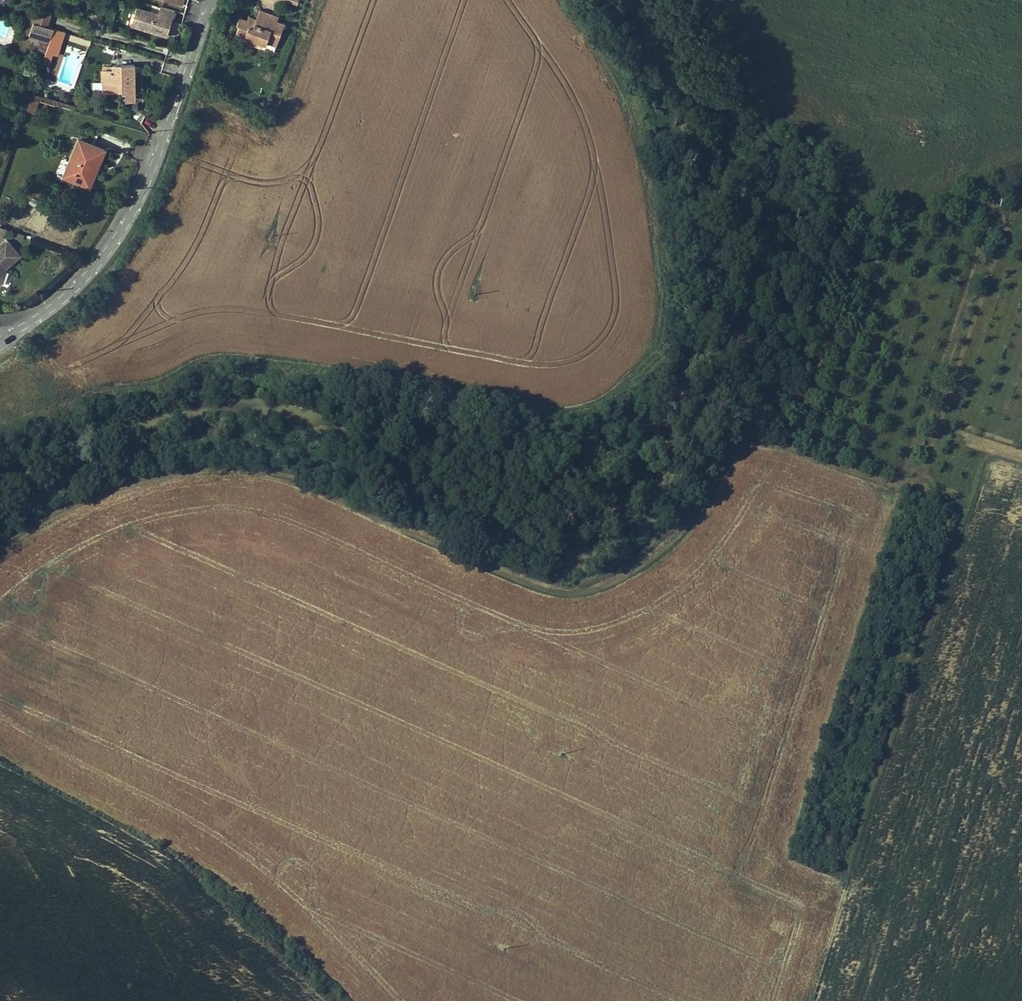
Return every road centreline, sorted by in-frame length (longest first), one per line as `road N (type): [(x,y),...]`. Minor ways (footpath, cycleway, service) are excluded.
road 1 (tertiary): [(2,342),(63,301),(127,227),(214,0)]

